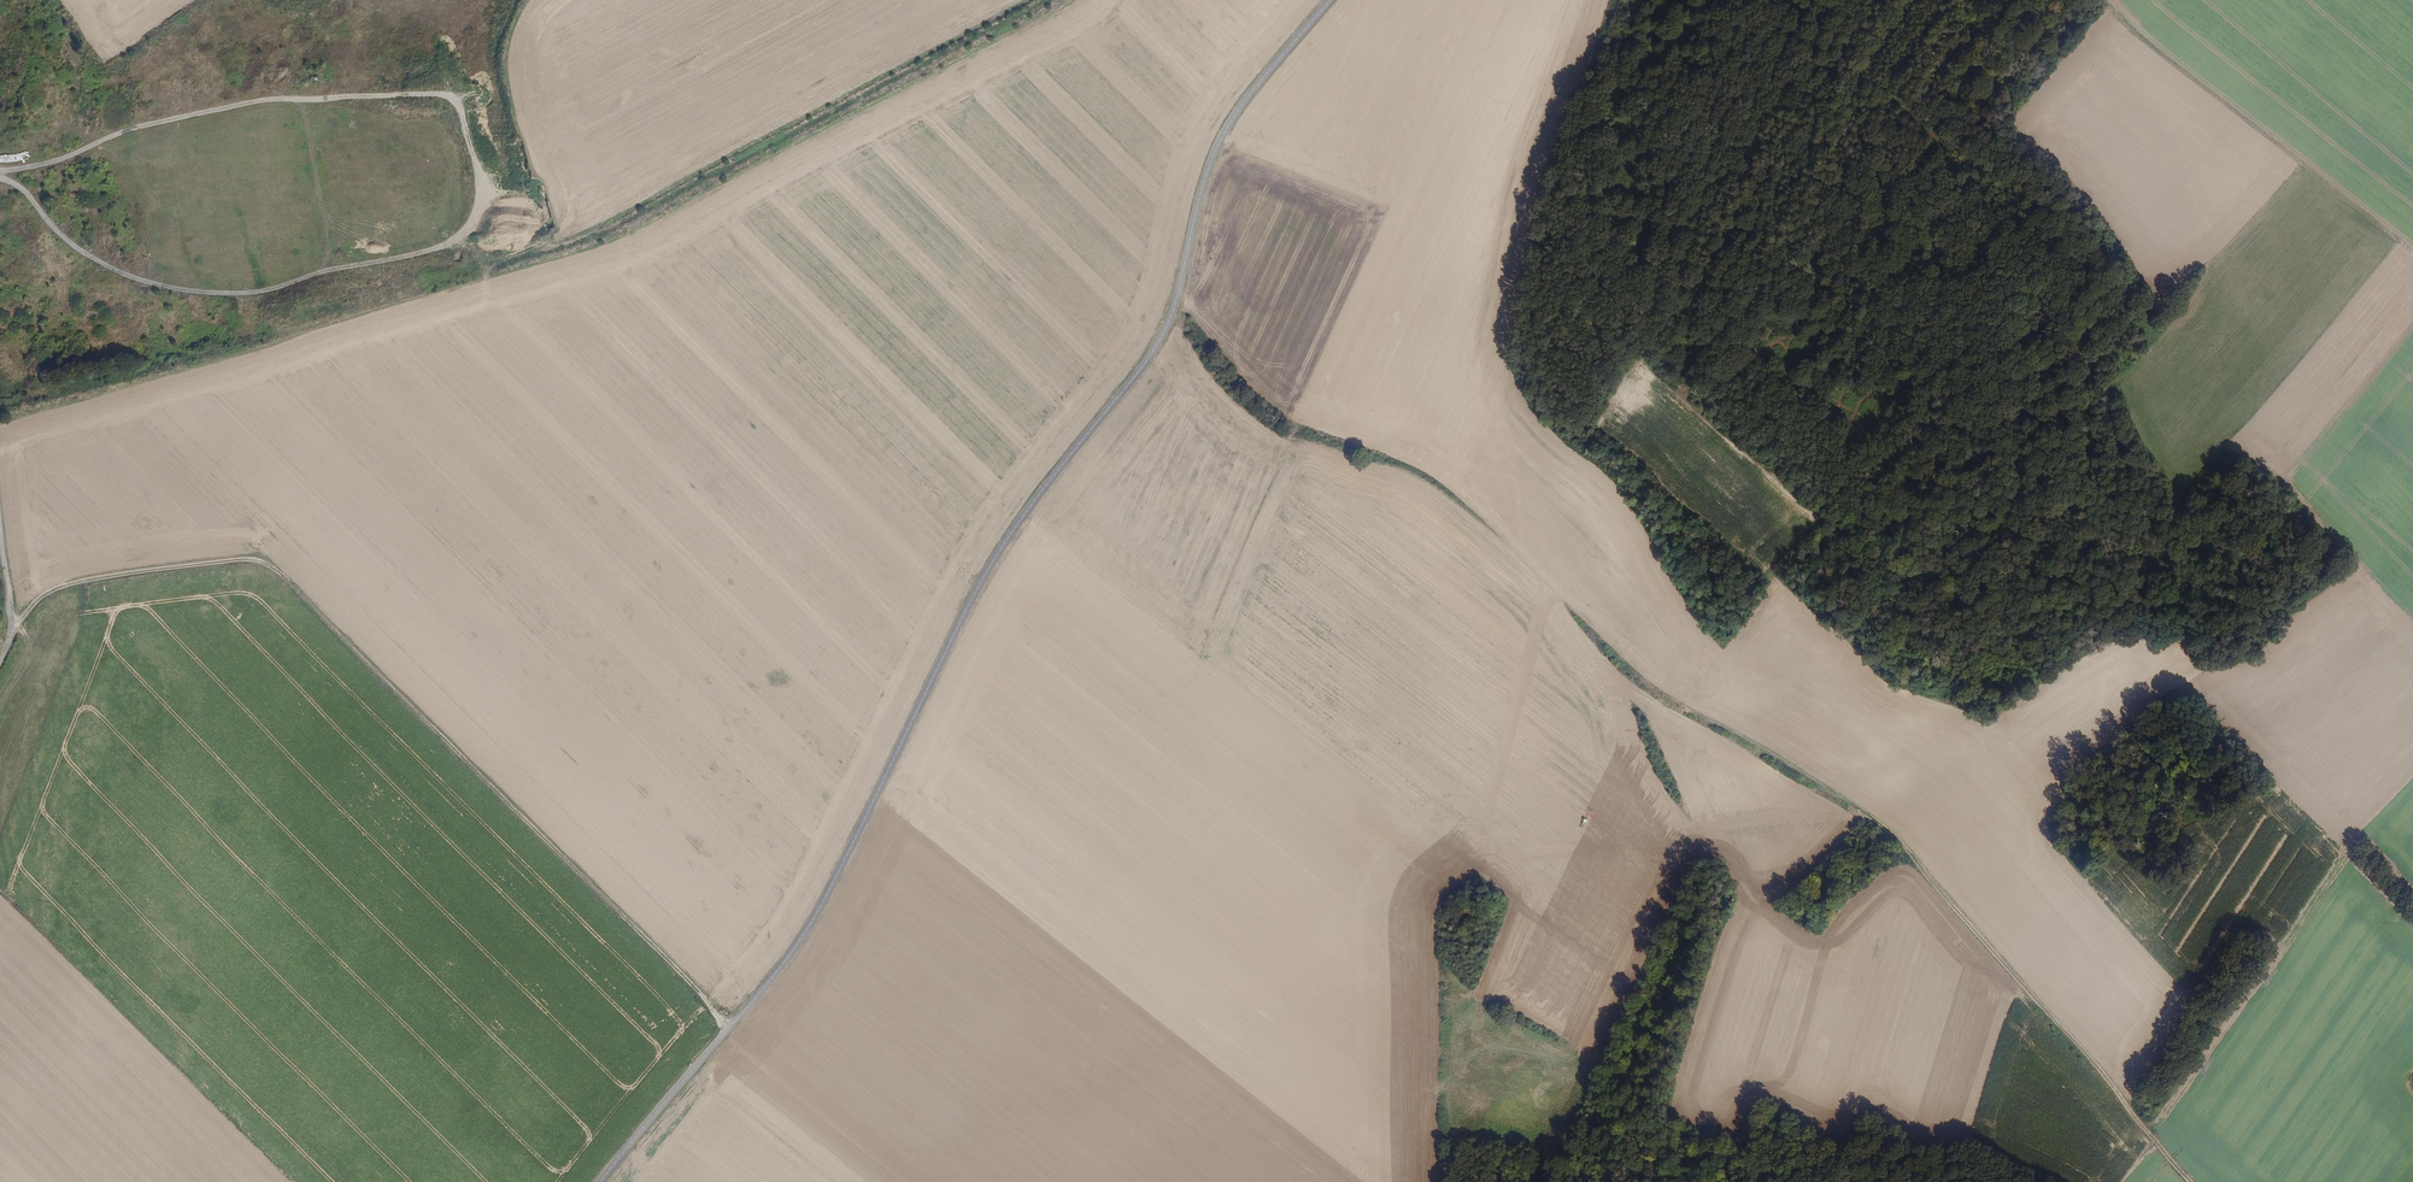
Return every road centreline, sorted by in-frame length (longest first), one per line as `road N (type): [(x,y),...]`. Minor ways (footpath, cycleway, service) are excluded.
road 1 (tertiary): [(601,1181),(813,920),(989,568),(1164,331),(1204,182),(1227,129),(1330,0)]
road 2 (track): [(12,635),(41,598),(72,584),(236,559),(272,565),(729,1028)]
road 3 (track): [(0,178),(21,188),(67,243),(121,274),(168,288),(261,292),(328,264),(298,100),(157,124),(5,172)]
road 4 (track): [(2188,1181),(1891,835),(1784,760),(1684,708)]
road 5 (track): [(298,100),(448,96),(464,120),(480,181),(481,203),(445,246),(325,270)]
road 6 (track): [(2412,250),(2102,0)]

